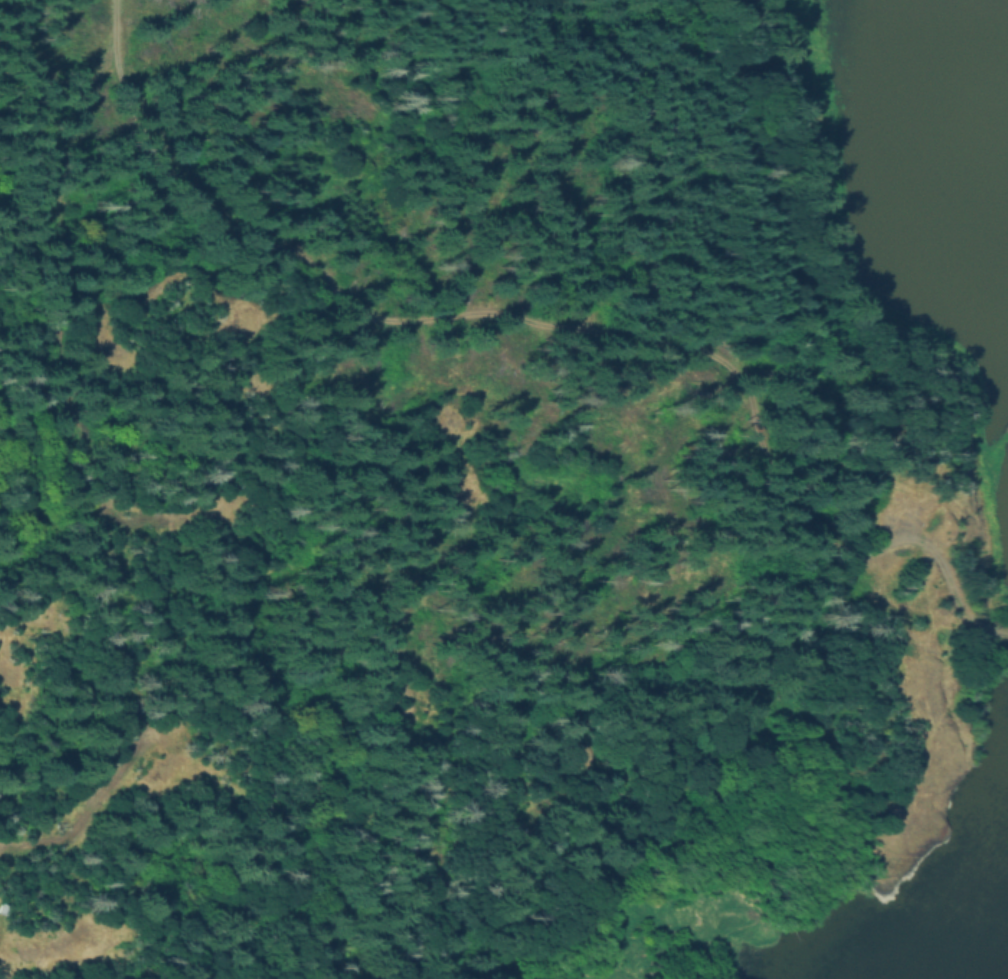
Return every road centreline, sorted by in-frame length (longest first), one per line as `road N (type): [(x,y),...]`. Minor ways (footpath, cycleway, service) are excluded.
road 1 (track): [(610,704),(580,625),(567,496),(500,392),(488,319),(338,291),(316,264),(205,204),(155,141),(118,69),(114,0)]

